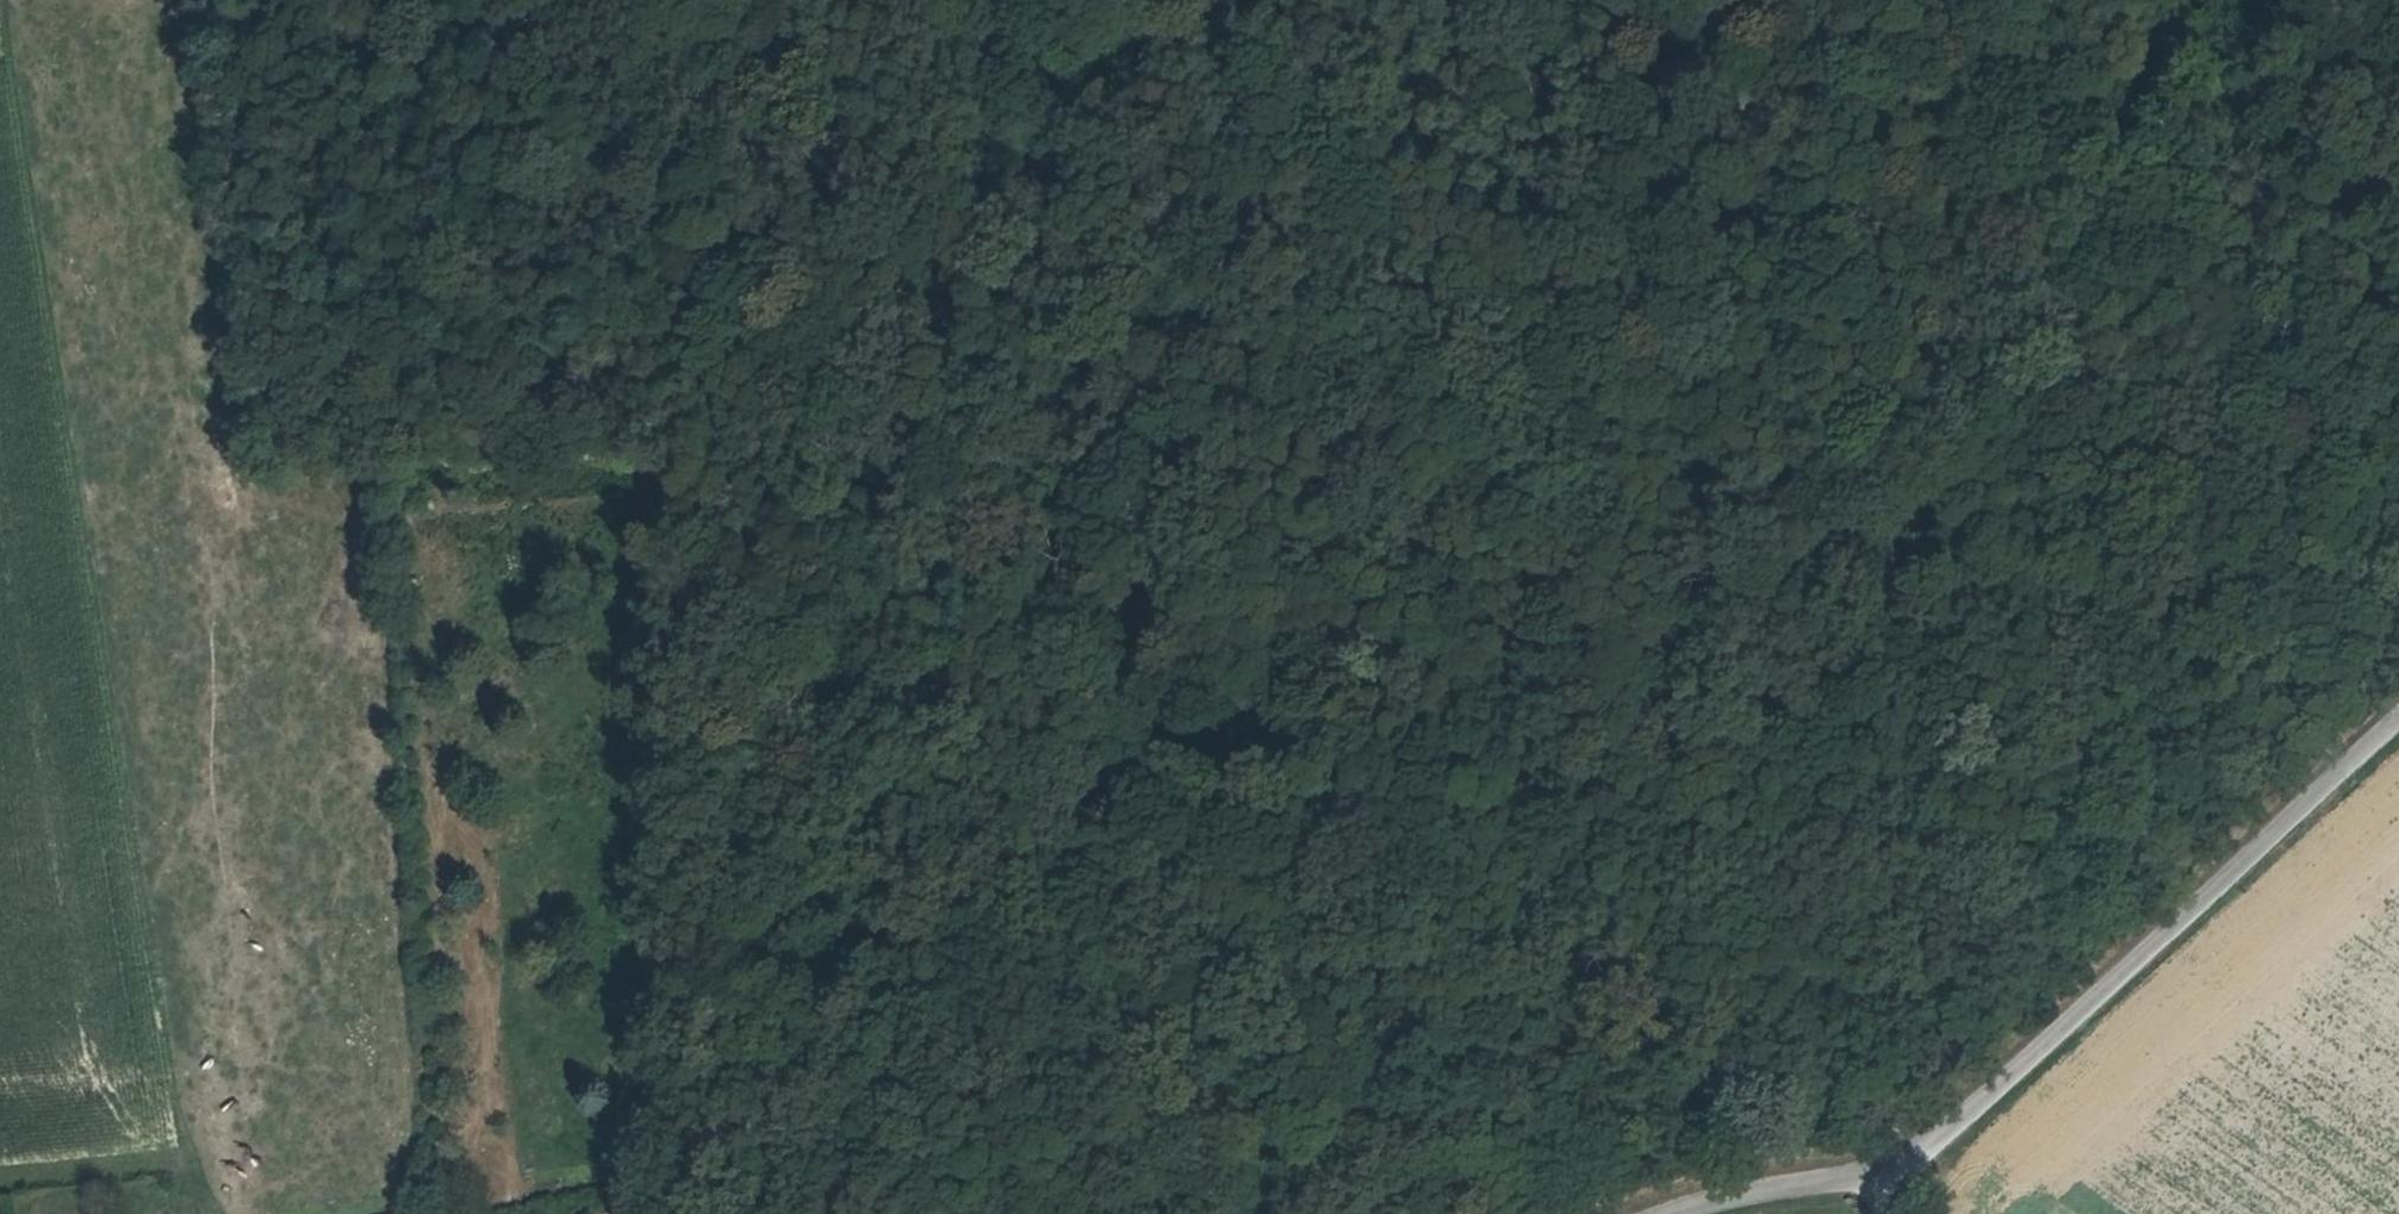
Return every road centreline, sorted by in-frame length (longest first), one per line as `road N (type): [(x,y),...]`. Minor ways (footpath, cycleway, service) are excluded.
road 1 (unclassified): [(1901,1173),(2398,725)]
road 2 (track): [(2398,351),(2296,256),(2129,0)]
road 3 (unclassified): [(1701,1213),(1901,1173)]

